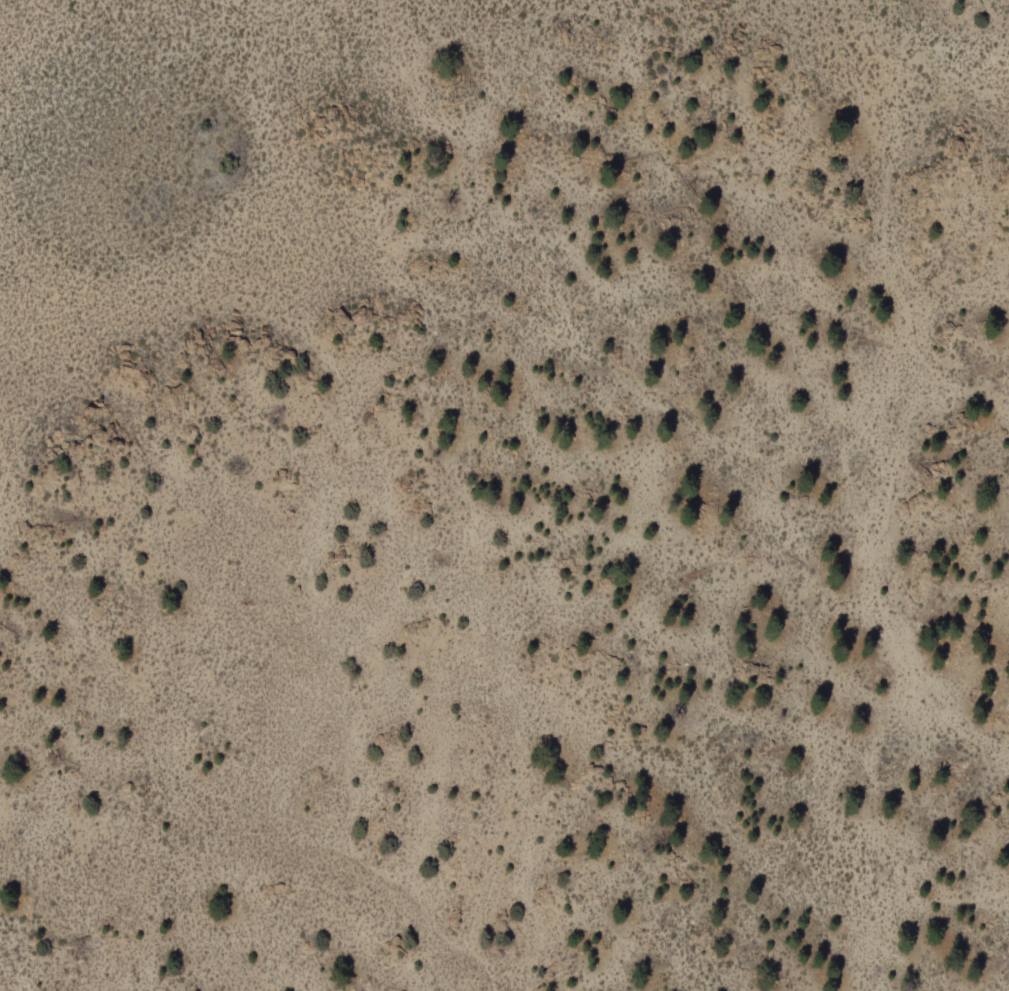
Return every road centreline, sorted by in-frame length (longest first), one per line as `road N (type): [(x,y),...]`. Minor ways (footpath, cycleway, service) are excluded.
road 1 (track): [(1008,758),(920,686),(886,617),(885,520),(918,405)]

